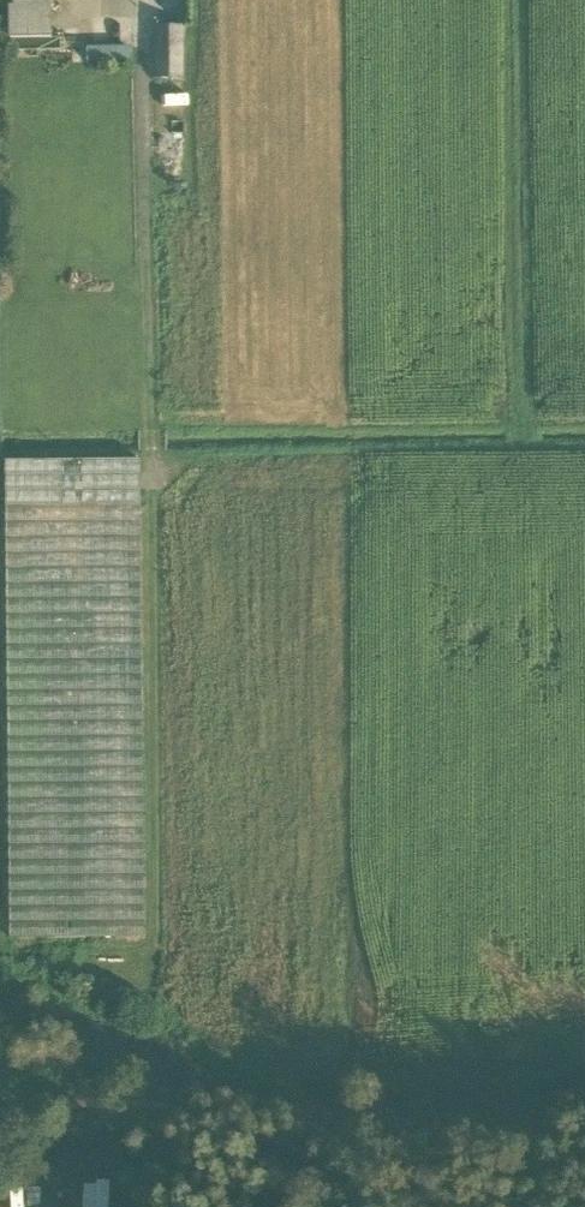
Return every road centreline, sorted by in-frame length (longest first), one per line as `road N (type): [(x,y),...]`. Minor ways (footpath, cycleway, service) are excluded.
road 1 (track): [(516,0),(523,445)]

